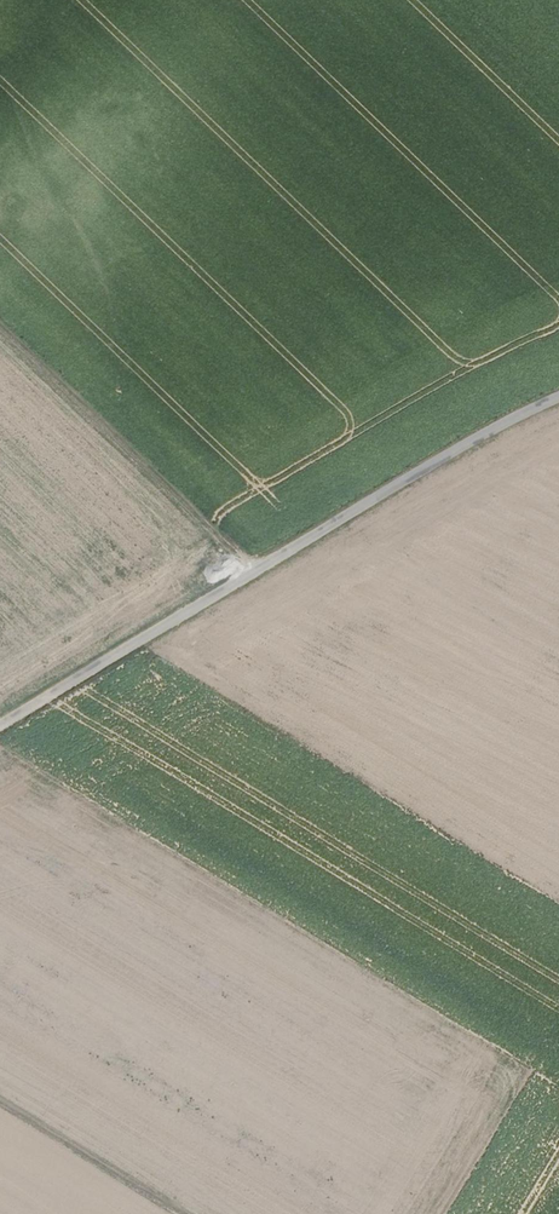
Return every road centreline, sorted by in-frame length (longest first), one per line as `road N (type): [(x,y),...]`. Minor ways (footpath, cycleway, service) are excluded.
road 1 (unclassified): [(0,726),(558,397)]
road 2 (track): [(259,572),(0,325)]
road 3 (track): [(0,1109),(176,1213)]

